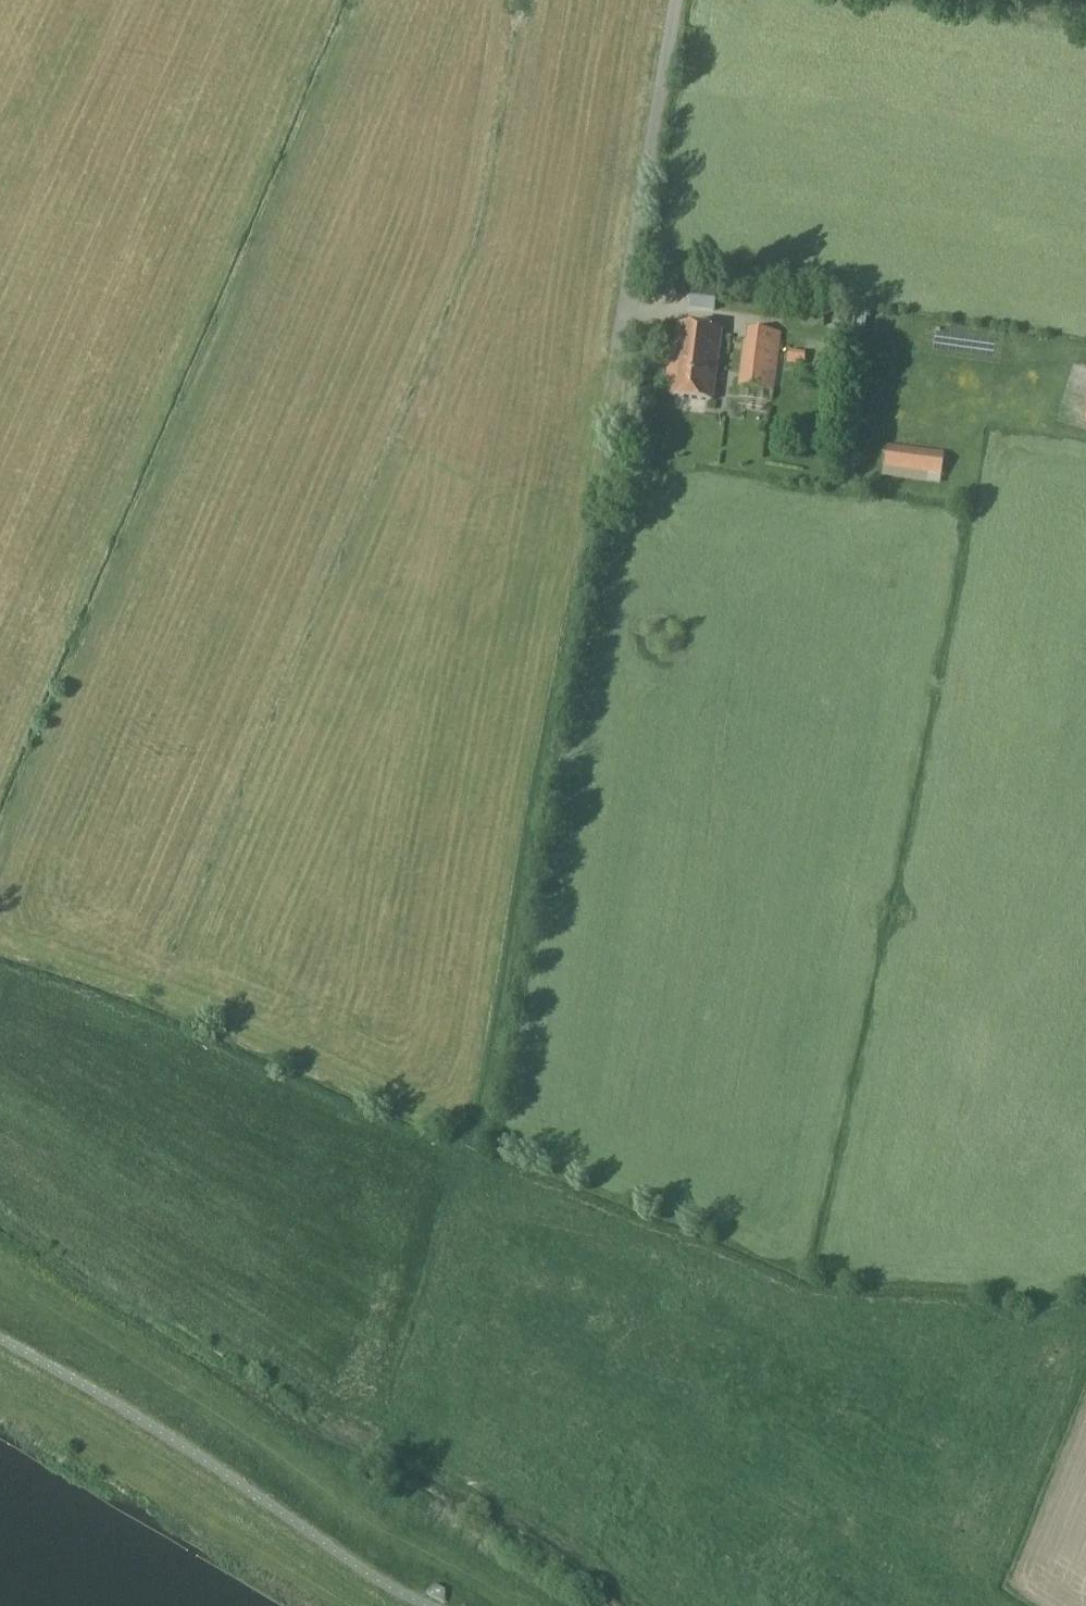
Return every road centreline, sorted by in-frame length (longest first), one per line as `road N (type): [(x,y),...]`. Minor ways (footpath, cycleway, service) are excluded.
road 1 (unclassified): [(471,1158),(676,0)]

